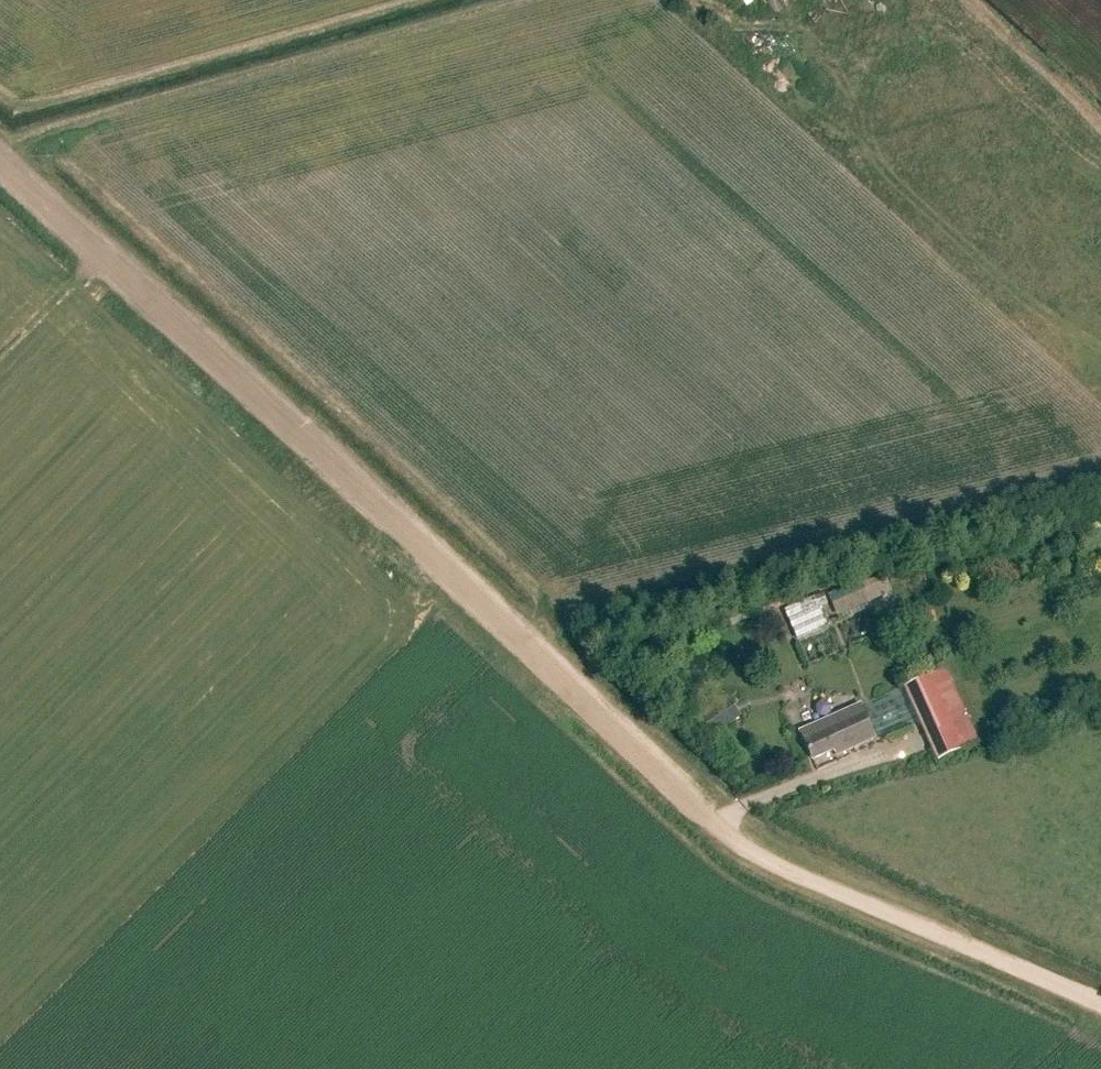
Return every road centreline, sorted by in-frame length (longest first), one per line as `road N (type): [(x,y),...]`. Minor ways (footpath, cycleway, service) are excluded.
road 1 (track): [(1100,1006),(749,849),(0,180)]

